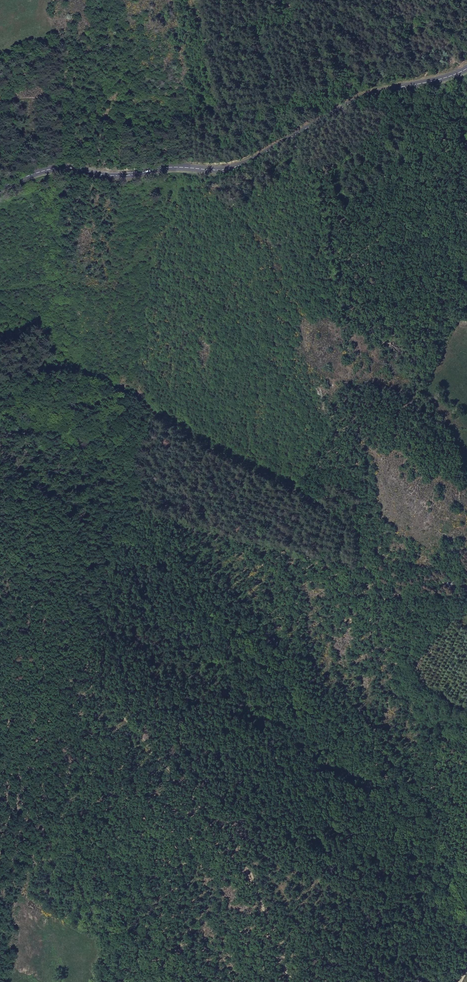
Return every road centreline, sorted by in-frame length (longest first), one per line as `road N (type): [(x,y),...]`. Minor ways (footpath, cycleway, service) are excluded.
road 1 (track): [(0,380),(62,369),(90,376),(304,497),(388,557),(466,581)]
road 2 (secondary): [(0,190),(64,166),(120,176),(173,166),(229,170),(360,98),(466,69)]

